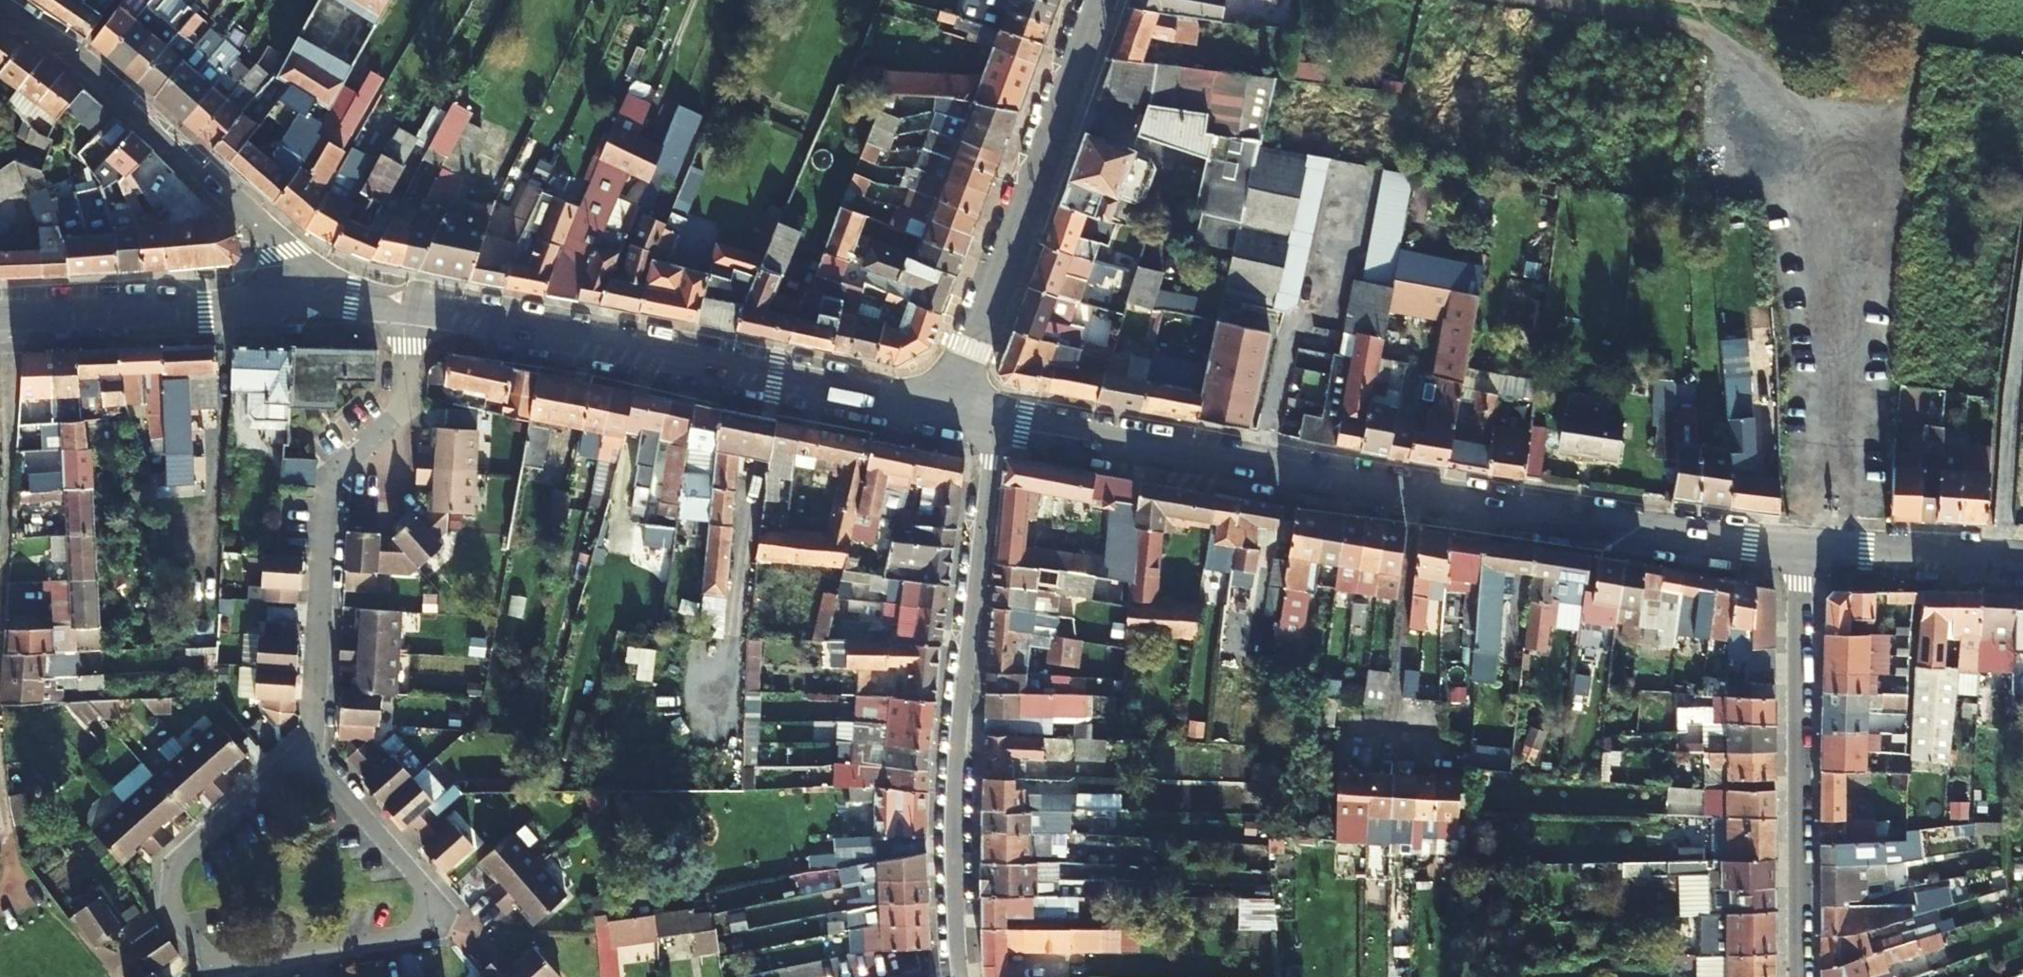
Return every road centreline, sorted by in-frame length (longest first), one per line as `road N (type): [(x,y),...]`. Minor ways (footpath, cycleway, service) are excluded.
road 1 (tertiary): [(989,424),(1522,515),(1801,549)]
road 2 (tertiary): [(301,303),(468,318),(945,416)]
road 3 (residential): [(989,424),(956,756),(960,973)]
road 4 (tertiary): [(1098,0),(945,416)]
road 5 (residential): [(301,303),(293,267),(272,236),(68,53),(0,8)]
road 6 (residential): [(1800,976),(1801,549)]
road 7 (tertiary): [(15,316),(301,303)]
road 8 (residential): [(0,570),(15,316)]
road 9 (tertiary): [(1801,549),(2022,562)]

